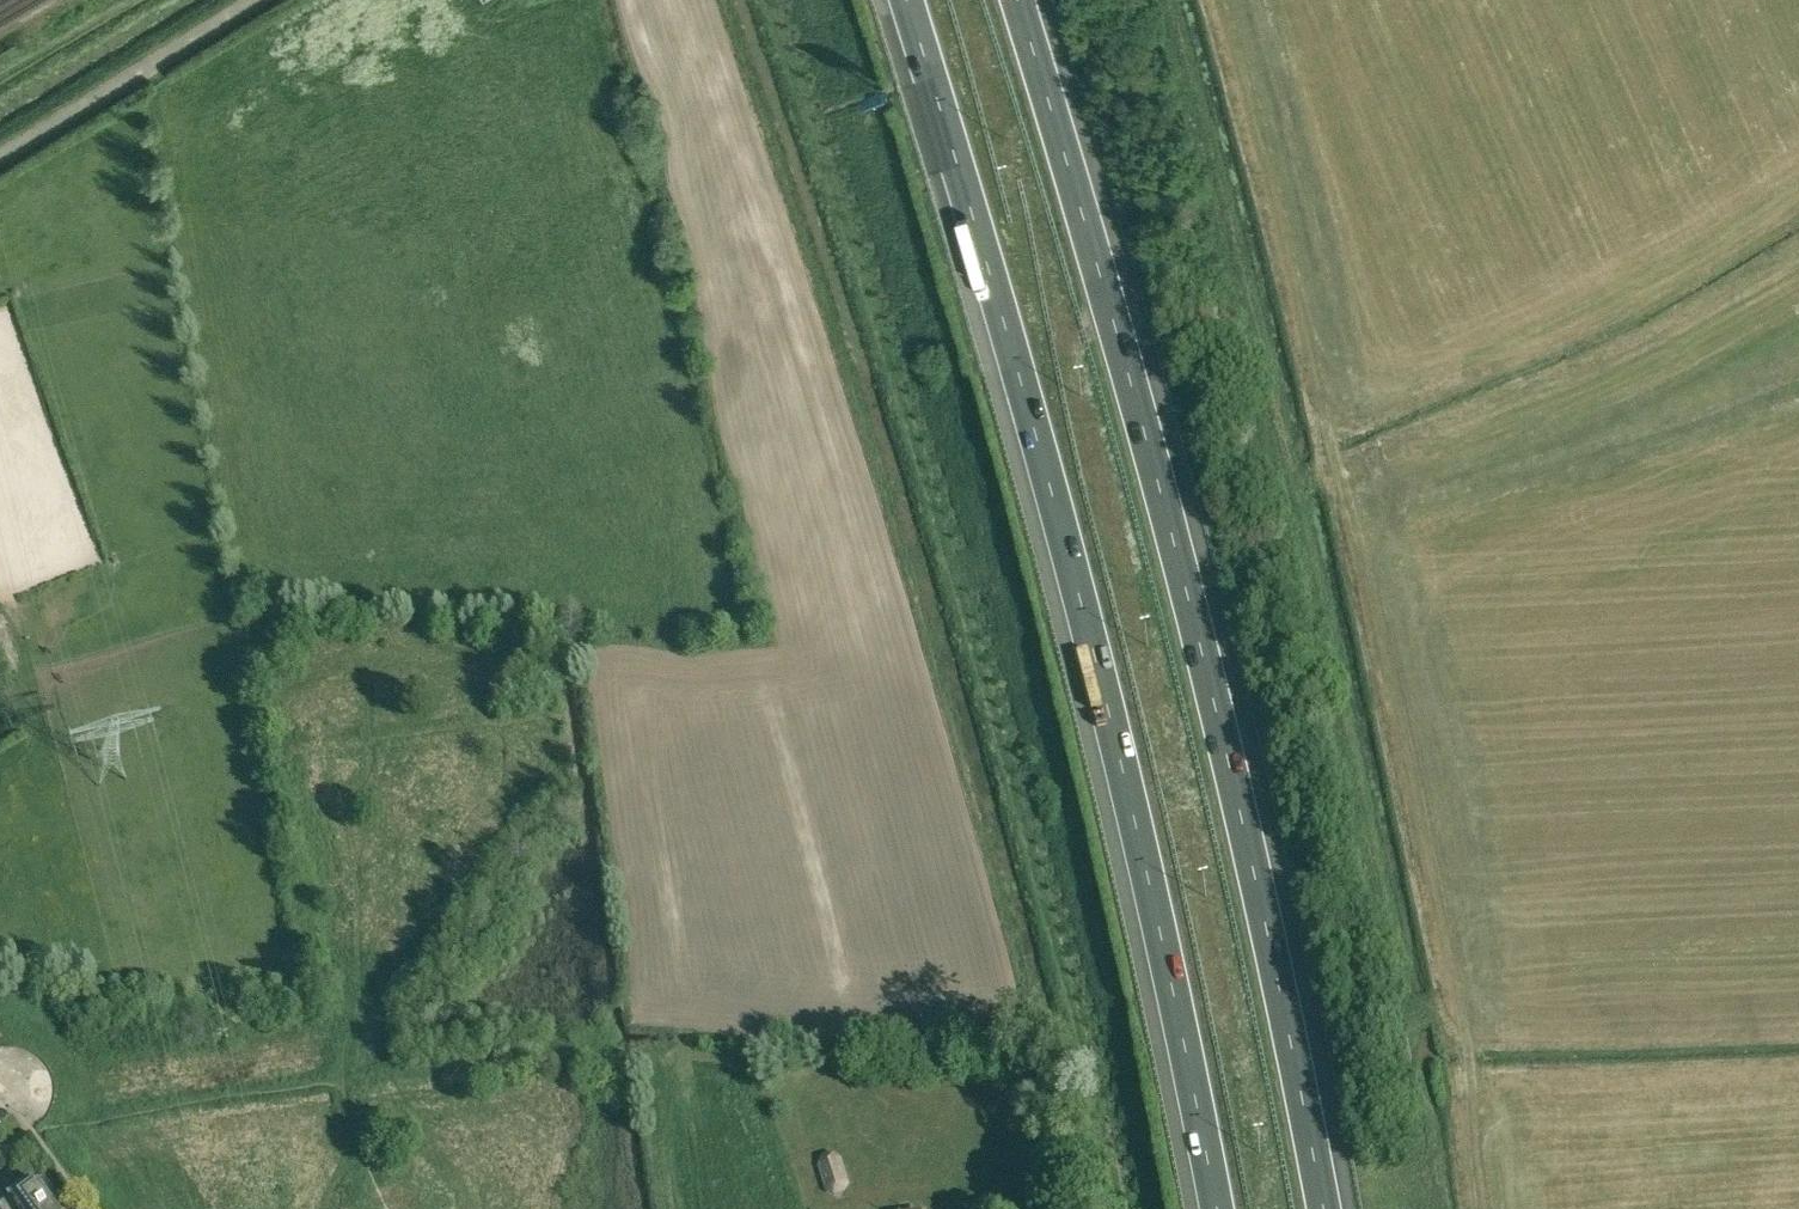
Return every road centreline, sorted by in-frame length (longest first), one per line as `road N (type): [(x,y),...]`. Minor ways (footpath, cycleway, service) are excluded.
road 1 (motorway): [(905,0),(1030,416),(1138,840),(1215,1208)]
road 2 (motorway): [(1325,1208),(1283,998),(1155,466),(1017,0)]
road 3 (unclassified): [(0,157),(259,0)]

